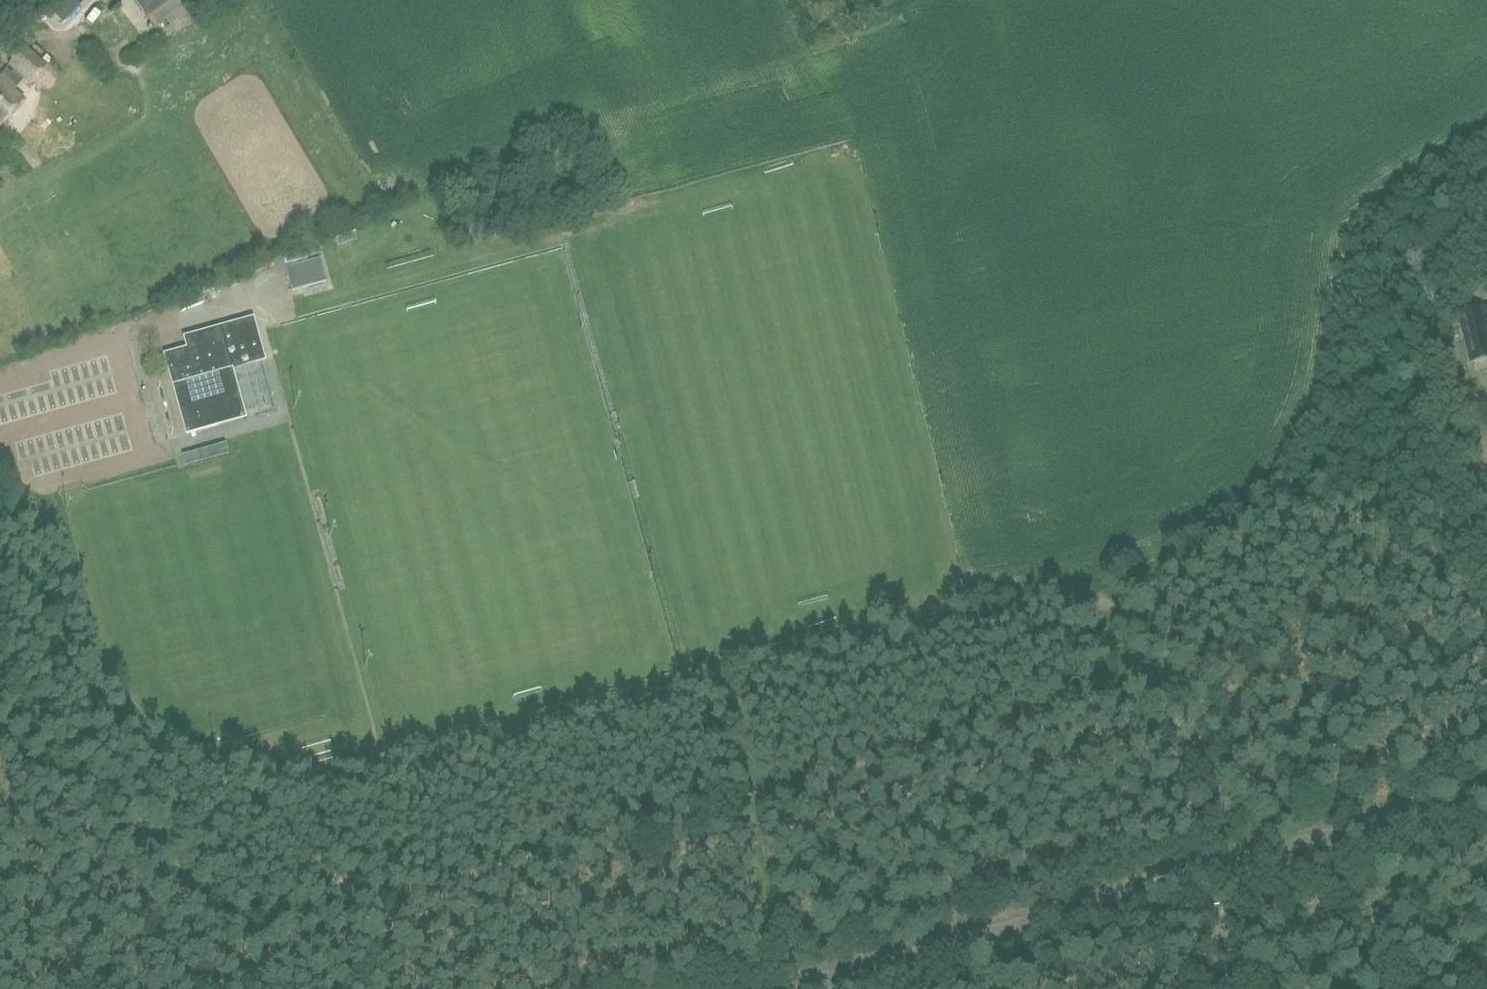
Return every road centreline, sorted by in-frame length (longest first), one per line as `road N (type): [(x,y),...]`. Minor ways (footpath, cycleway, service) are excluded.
road 1 (unclassified): [(790,988),(1486,785)]

